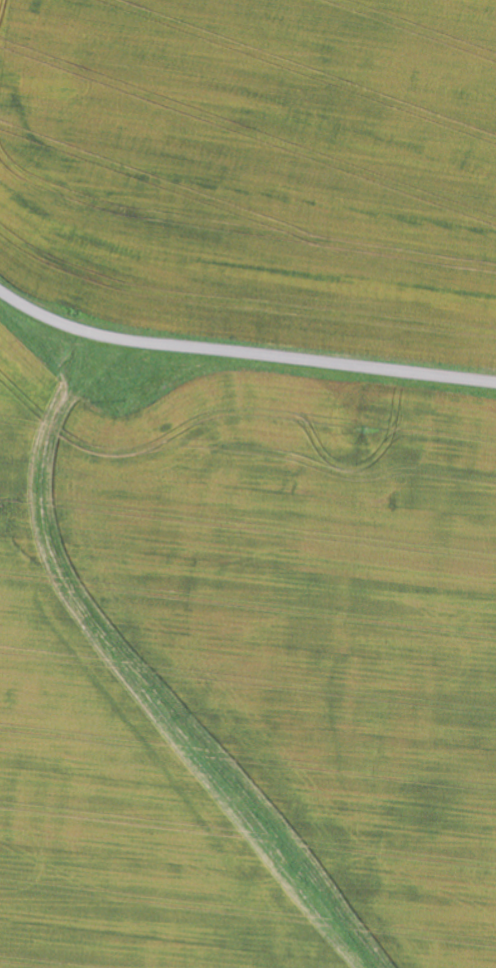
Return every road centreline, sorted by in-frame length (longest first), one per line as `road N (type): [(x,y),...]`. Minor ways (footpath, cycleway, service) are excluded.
road 1 (residential): [(495,386),(125,342),(69,328),(0,292)]

